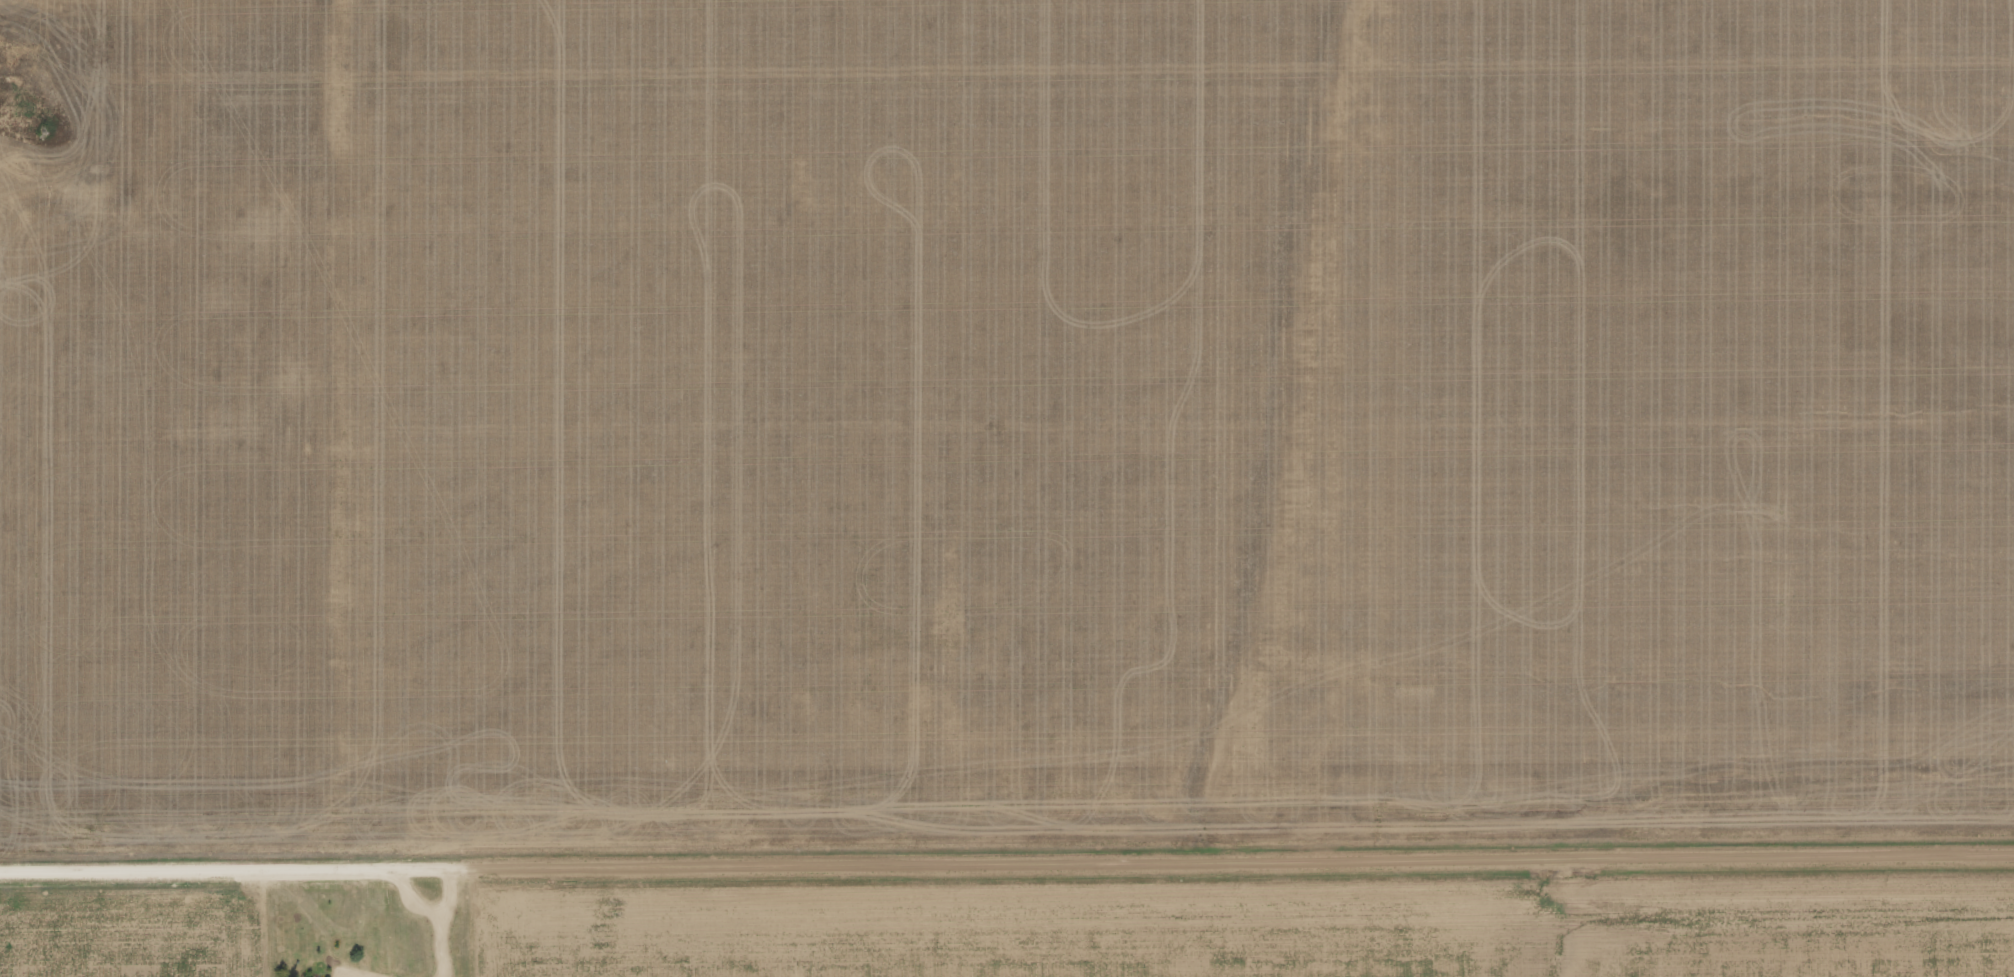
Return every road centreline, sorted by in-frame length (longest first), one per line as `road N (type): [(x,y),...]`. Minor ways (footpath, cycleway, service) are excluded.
road 1 (residential): [(0,871),(2013,853)]

